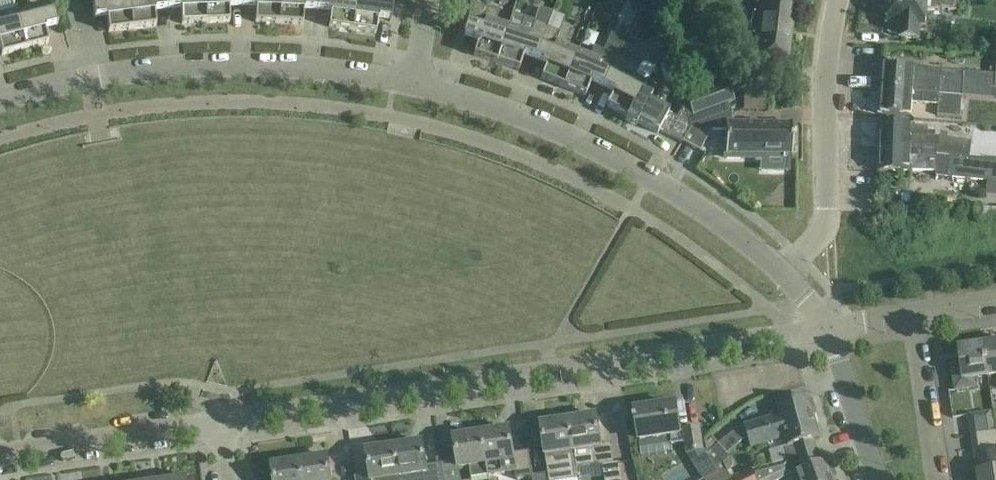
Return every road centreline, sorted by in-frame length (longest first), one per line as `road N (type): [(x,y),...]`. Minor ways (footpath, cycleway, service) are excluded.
road 1 (residential): [(216,420),(826,325)]
road 2 (residential): [(413,85),(249,65),(90,80),(0,100)]
road 3 (residential): [(780,270),(727,228),(588,146),(504,110),(413,85)]
road 4 (residential): [(780,270),(824,232),(827,59),(837,0)]
road 5 (residential): [(0,454),(216,420)]
road 6 (residential): [(937,479),(913,313)]
road 7 (residential): [(826,325),(878,479)]

